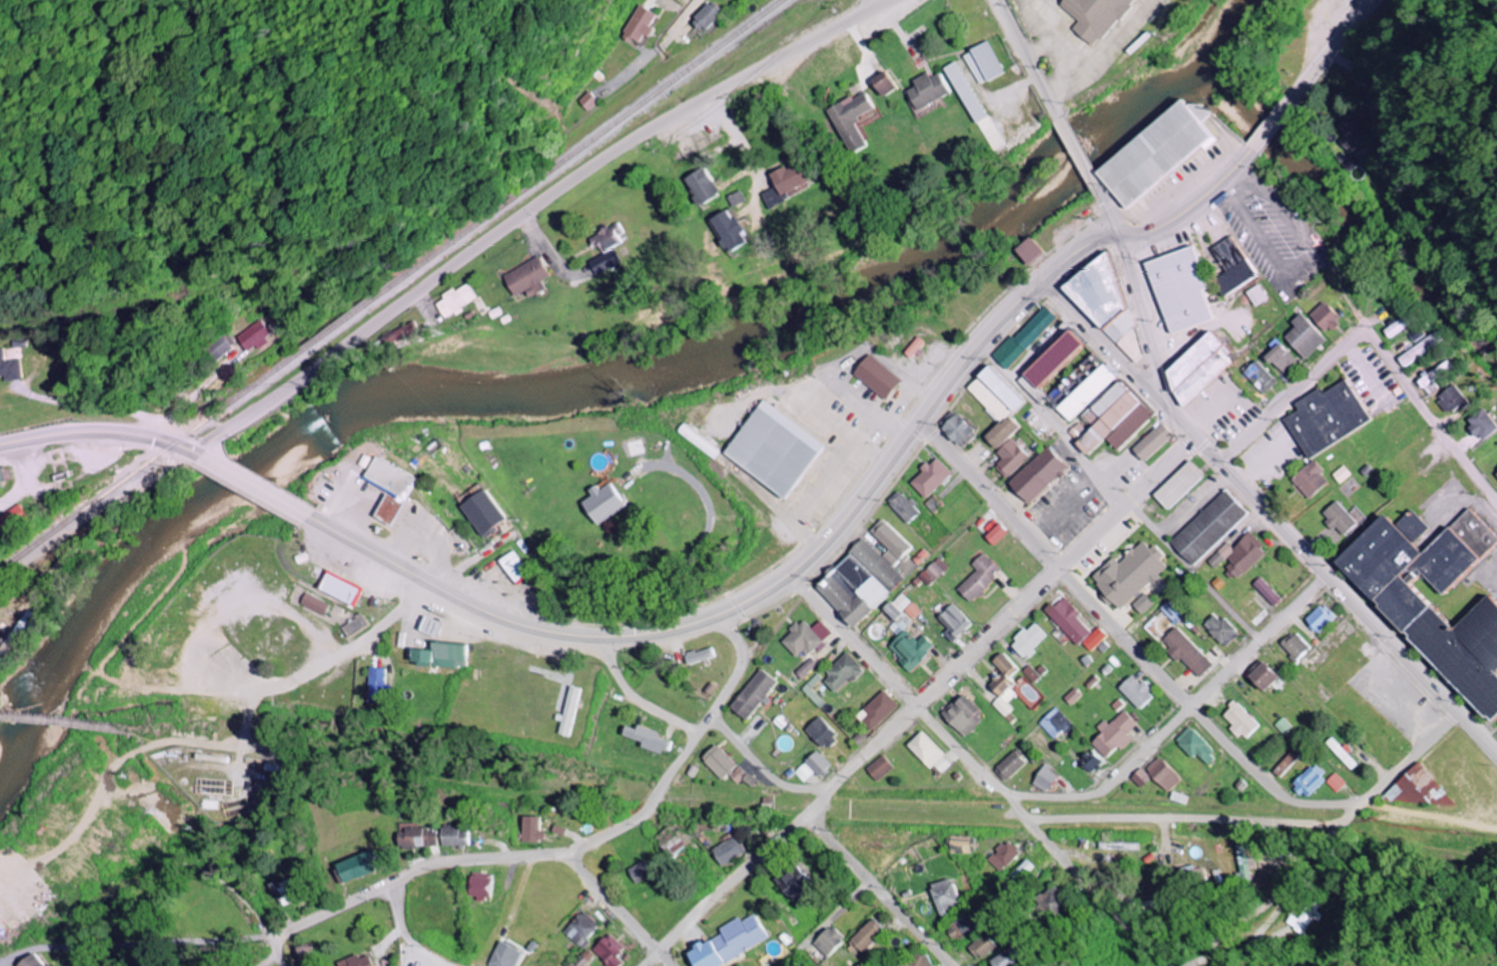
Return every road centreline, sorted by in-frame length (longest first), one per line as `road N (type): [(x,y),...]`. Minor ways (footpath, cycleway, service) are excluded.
road 1 (tertiary): [(194,452),(614,150),(887,0)]
road 2 (residential): [(639,965),(1197,438)]
road 3 (secondary): [(605,636),(695,622),(787,575),(839,526),(1021,302),(1095,242),(1122,237)]
road 4 (residential): [(711,616),(730,639),(735,665),(635,815),(565,850),(428,868),(293,929)]
road 5 (residential): [(922,419),(1277,795),(1308,805),(1357,800)]
road 6 (residential): [(1163,965),(787,575)]
road 7 (tertiary): [(1456,712),(1162,399)]
road 8 (residential): [(997,794),(1098,790),(1326,576)]
road 9 (residential): [(1180,965),(1269,895),(1357,800),(1456,712)]
road 10 (secondary): [(1122,237),(1176,221),(1236,171),(1370,0)]
road 11 (residential): [(293,929),(271,885),(175,860),(42,870),(0,892)]
road 12 (secondary): [(312,515),(479,609),(527,626),(605,636)]
road 13 (residential): [(432,584),(369,635),(281,686),(240,683),(201,654)]
road 14 (residential): [(1128,502),(1103,486),(979,346)]
road 15 (residential): [(1364,328),(1496,499)]
road 16 (residential): [(36,438),(134,306),(171,281)]
road 17 (residential): [(804,815),(946,965)]
road 18 (secondary): [(0,445),(111,433),(203,455)]
road 19 (residential): [(1221,462),(1364,328)]
road 20 (residential): [(1128,502),(1268,631)]
road 21 (residential): [(1268,631),(1401,765)]
road 22 (tertiary): [(1044,280),(1162,399)]
road 23 (tertiary): [(1162,399),(1122,237)]
road 24 (residential): [(565,850),(666,965)]
road 25 (residential): [(823,794),(771,778),(722,733),(698,726)]
road 26 (residential): [(698,726),(673,723),(624,691),(605,636)]
road 27 (residential): [(1061,119),(999,0)]
road 28 (secondary): [(203,455),(312,515)]

